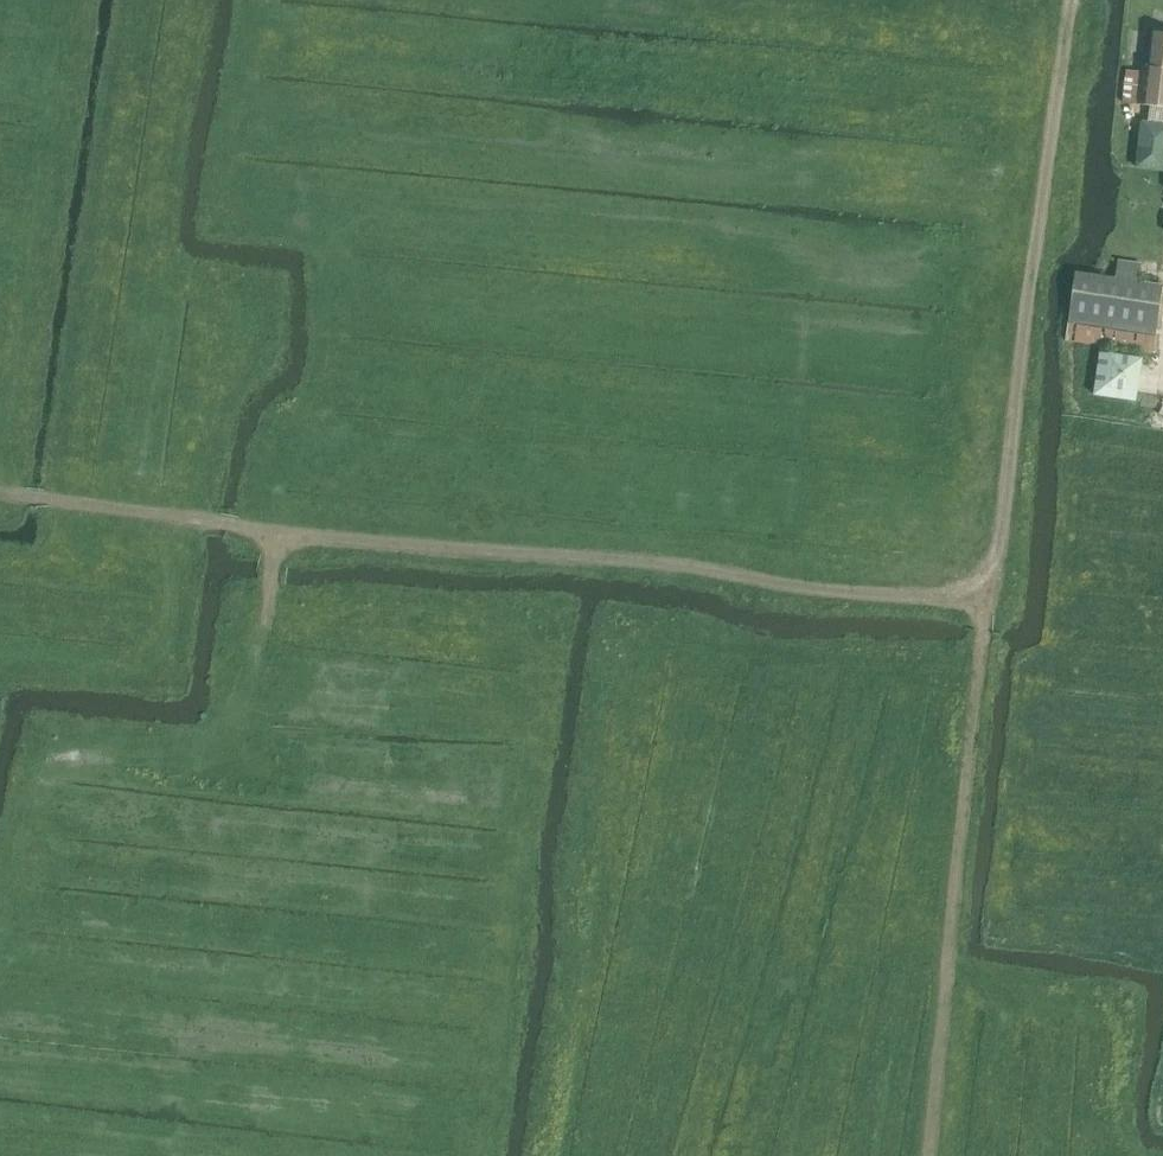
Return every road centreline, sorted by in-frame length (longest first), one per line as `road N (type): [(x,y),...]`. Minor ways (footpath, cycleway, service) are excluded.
road 1 (track): [(929,1155),(970,733),(1034,219),(1080,0)]
road 2 (track): [(165,522),(697,569),(830,593),(986,607)]
road 3 (track): [(0,498),(165,522),(0,663)]

